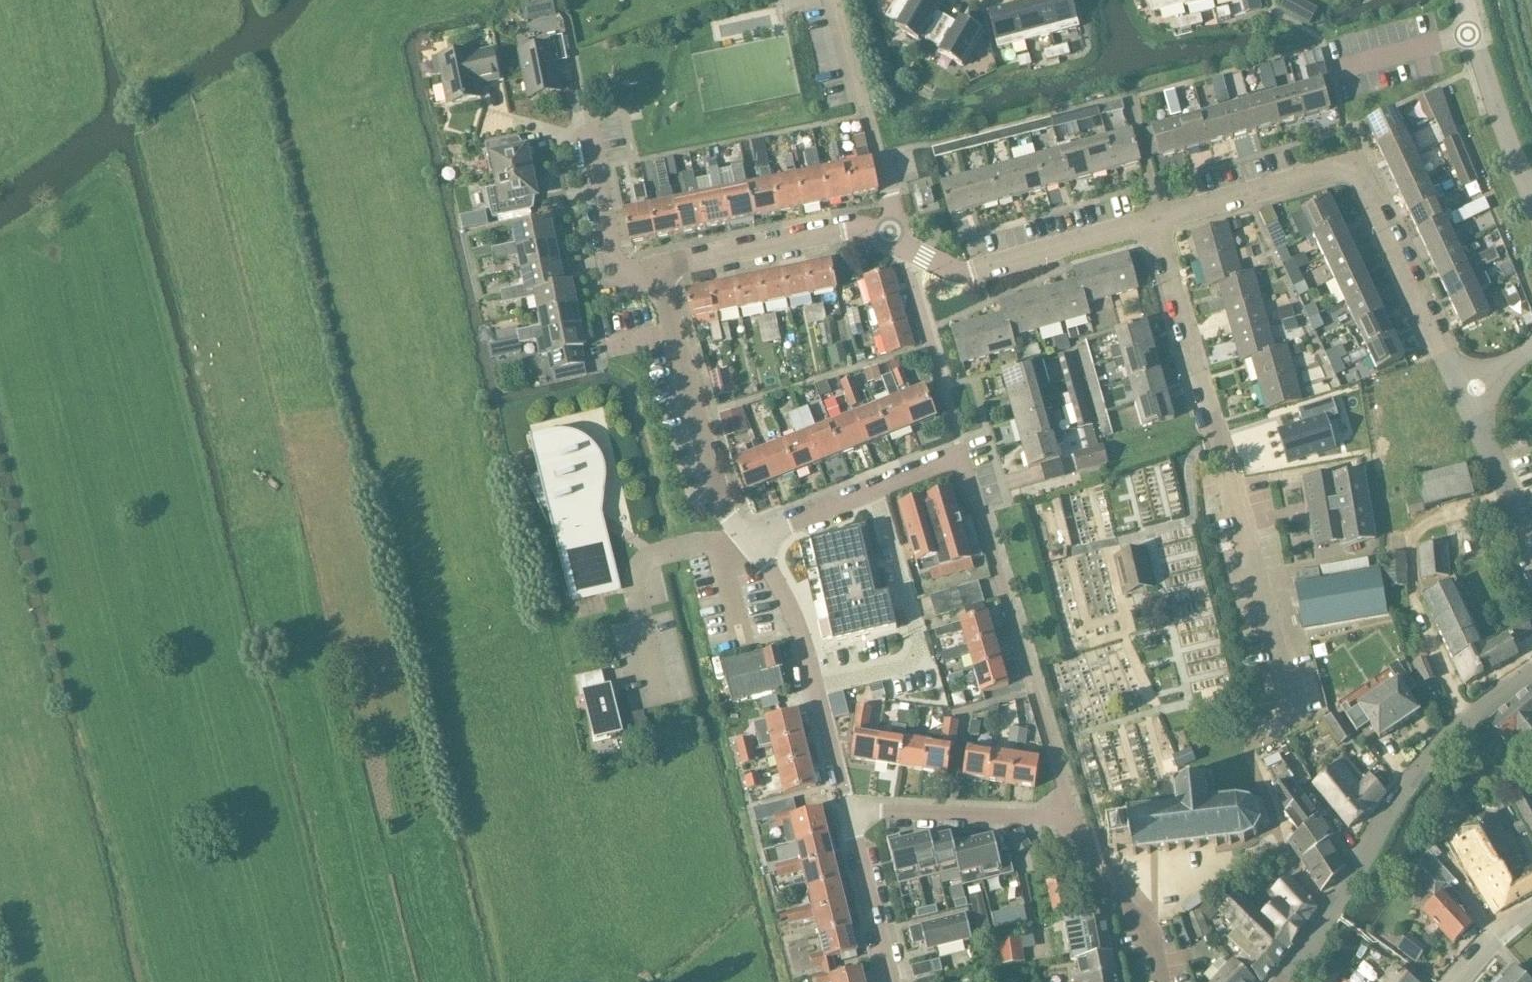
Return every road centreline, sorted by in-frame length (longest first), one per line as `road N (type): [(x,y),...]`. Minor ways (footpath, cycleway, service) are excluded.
road 1 (residential): [(1068,817),(962,456),(781,529),(756,551)]
road 2 (residential): [(1485,395),(1450,369),(1353,174),(1155,223)]
road 3 (unclassified): [(1286,981),(1414,775),(1531,677)]
road 4 (residential): [(656,271),(724,518),(756,551)]
road 5 (residential): [(840,812),(804,648),(756,551)]
road 6 (residential): [(1155,223),(961,276),(899,244)]
road 7 (residential): [(899,244),(890,180),(853,95),(831,0)]
road 8 (residential): [(899,244),(869,230),(839,233),(656,271)]
road 9 (residential): [(1220,448),(1155,223)]
road 10 (residential): [(1068,817),(840,812)]
road 11 (unclassified): [(1531,202),(1463,0)]
road 12 (residential): [(656,271),(620,280),(588,128)]
road 13 (residential): [(1158,981),(1151,940),(1098,879),(1068,817)]
road 14 (residential): [(885,981),(840,812)]
road 15 (unclassified): [(1531,548),(1498,480),(1480,422),(1485,395)]

